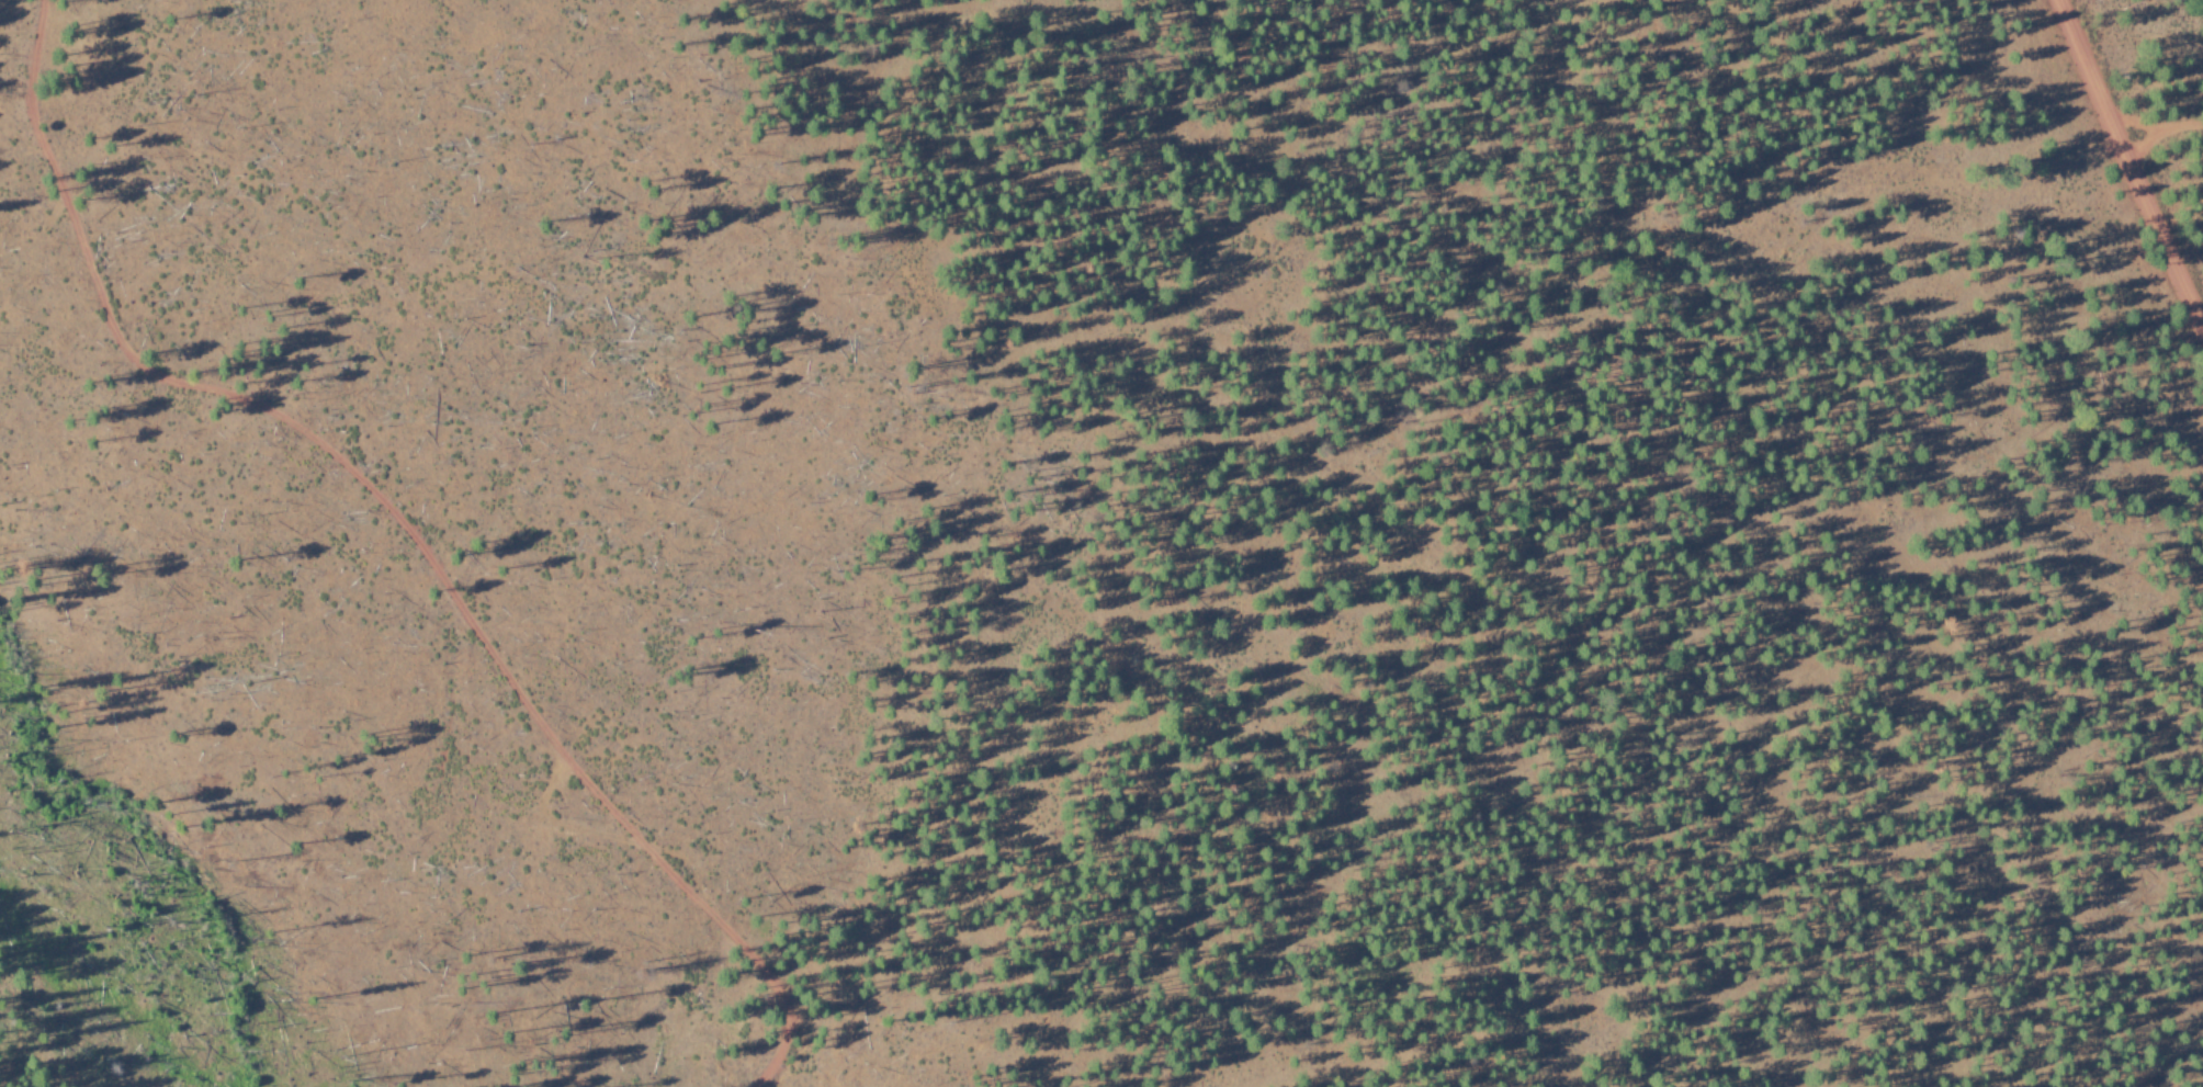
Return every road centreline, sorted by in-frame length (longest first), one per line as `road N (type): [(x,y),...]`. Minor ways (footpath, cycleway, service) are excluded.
road 1 (track): [(758,1086),(780,1066),(792,1026),(786,986),(546,728),(431,550),(290,418),(151,370),(115,330),(27,94),(44,0)]
road 2 (residential): [(2202,325),(2060,0)]

